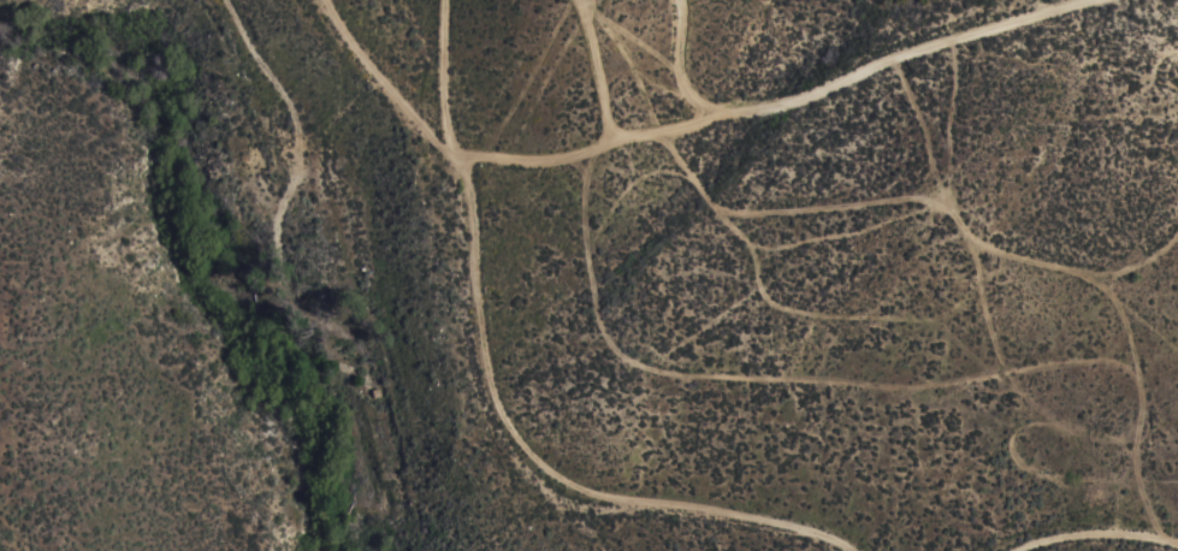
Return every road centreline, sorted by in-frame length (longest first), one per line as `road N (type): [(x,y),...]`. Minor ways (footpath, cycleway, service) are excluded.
road 1 (track): [(443,0),(445,119),(486,373),(508,423),(546,464),(598,492),(791,522),(835,537),(846,550)]
road 2 (track): [(1089,0),(912,49),(807,94),(578,153),(532,162),(454,153)]
road 3 (track): [(327,0),(408,107),(454,153)]
road 4 (track): [(1012,550),(1102,533),(1177,547)]

